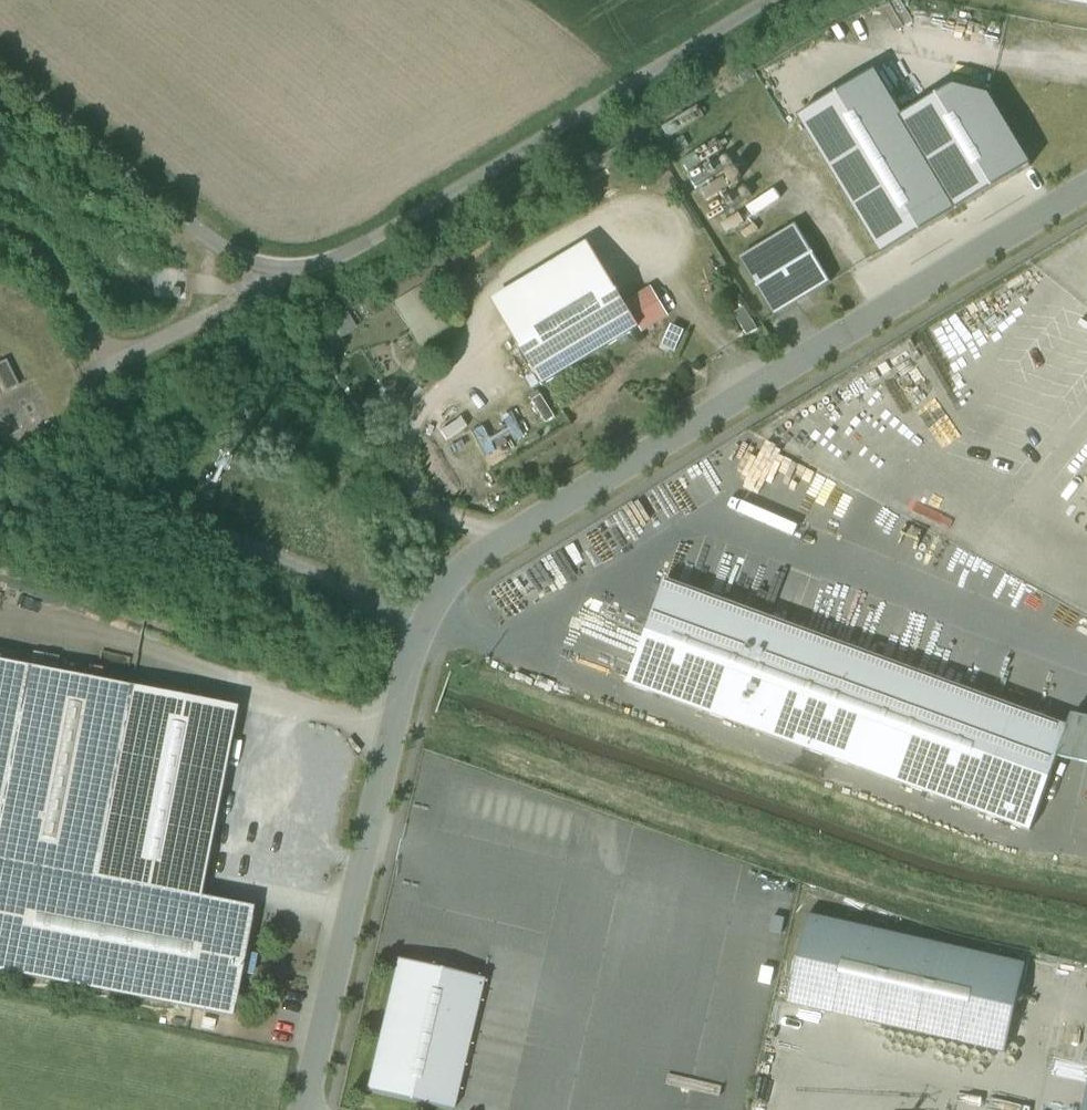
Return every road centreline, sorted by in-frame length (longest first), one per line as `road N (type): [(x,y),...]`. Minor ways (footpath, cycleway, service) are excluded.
road 1 (residential): [(1086,189),(495,545),(445,584),(404,675),(303,1109)]
road 2 (residential): [(778,0),(350,259),(311,269),(276,270),(213,241),(0,68)]

